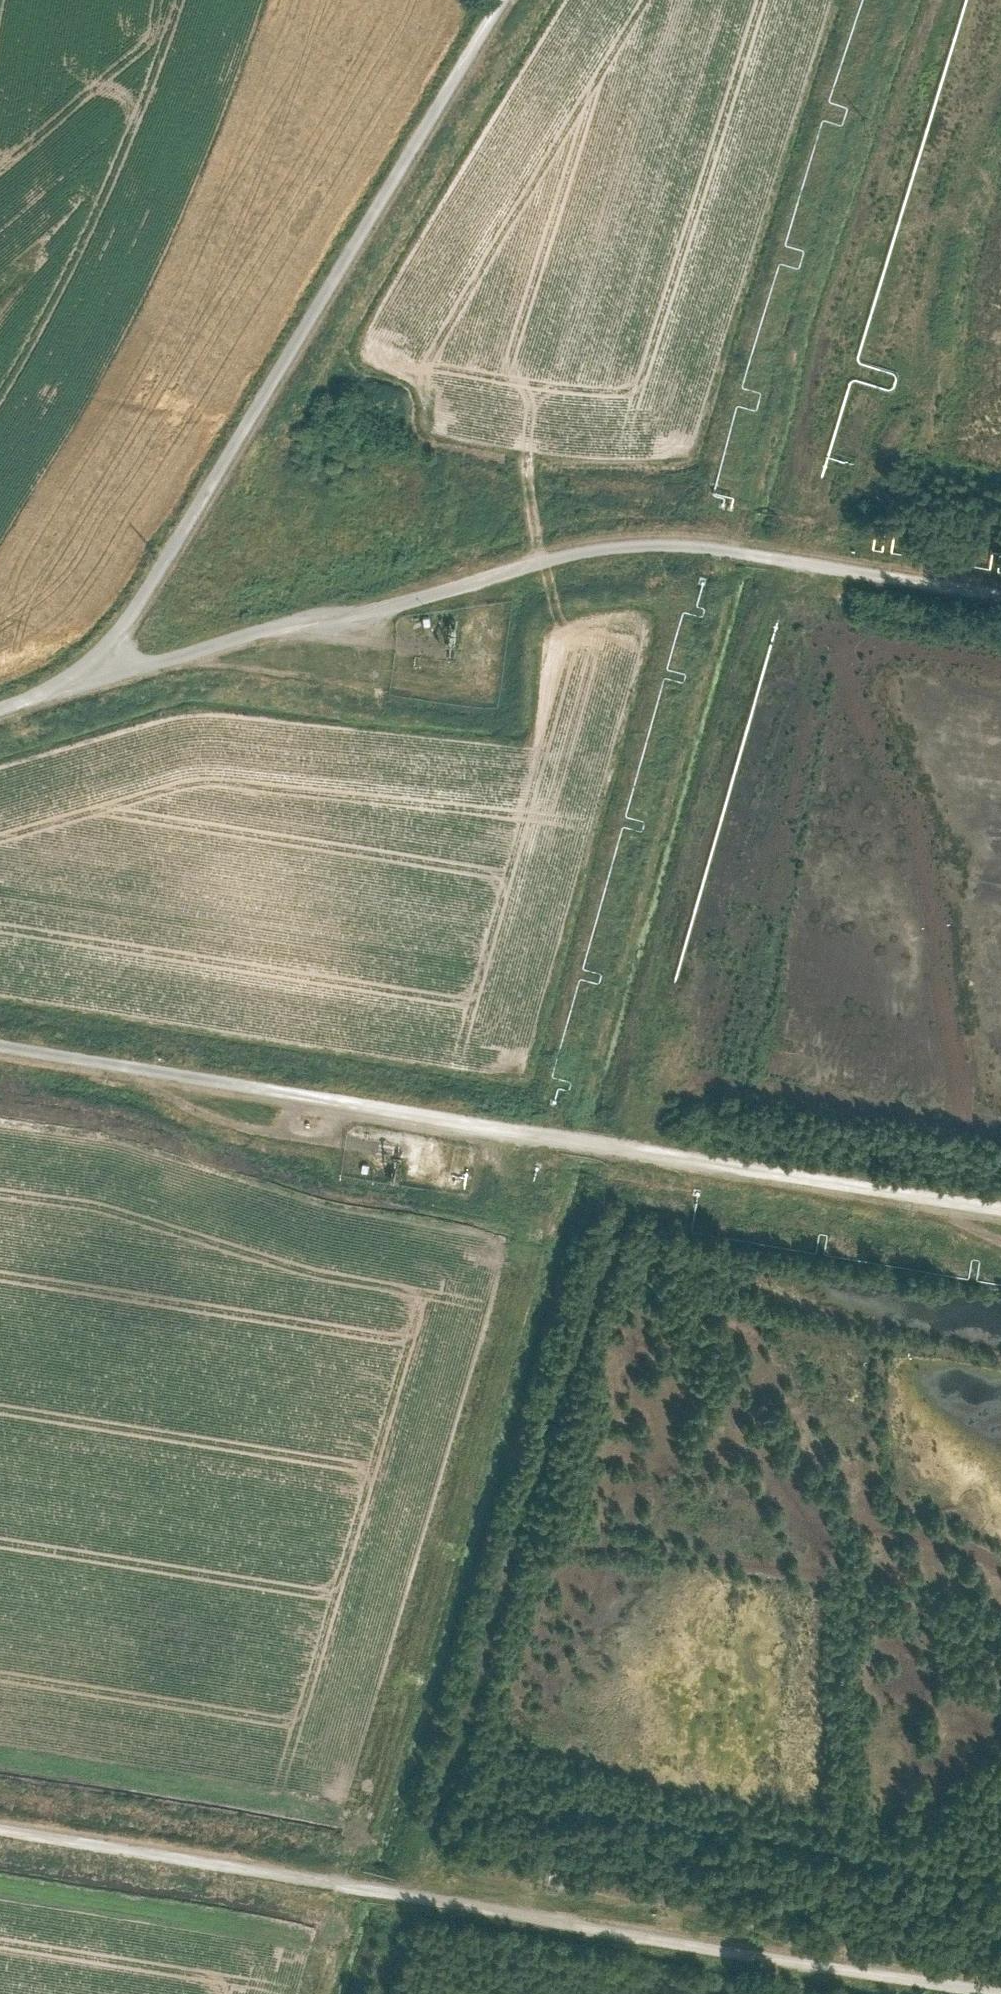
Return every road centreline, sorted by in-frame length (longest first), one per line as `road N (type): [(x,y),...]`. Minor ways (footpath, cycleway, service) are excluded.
road 1 (track): [(1000,1205),(0,1041)]
road 2 (track): [(0,1818),(1000,1981)]
road 3 (track): [(43,687),(484,565),(609,539),(683,533),(1000,584)]
road 4 (track): [(43,687),(103,649),(143,601),(503,0)]
road 5 (track): [(274,620),(476,677)]

